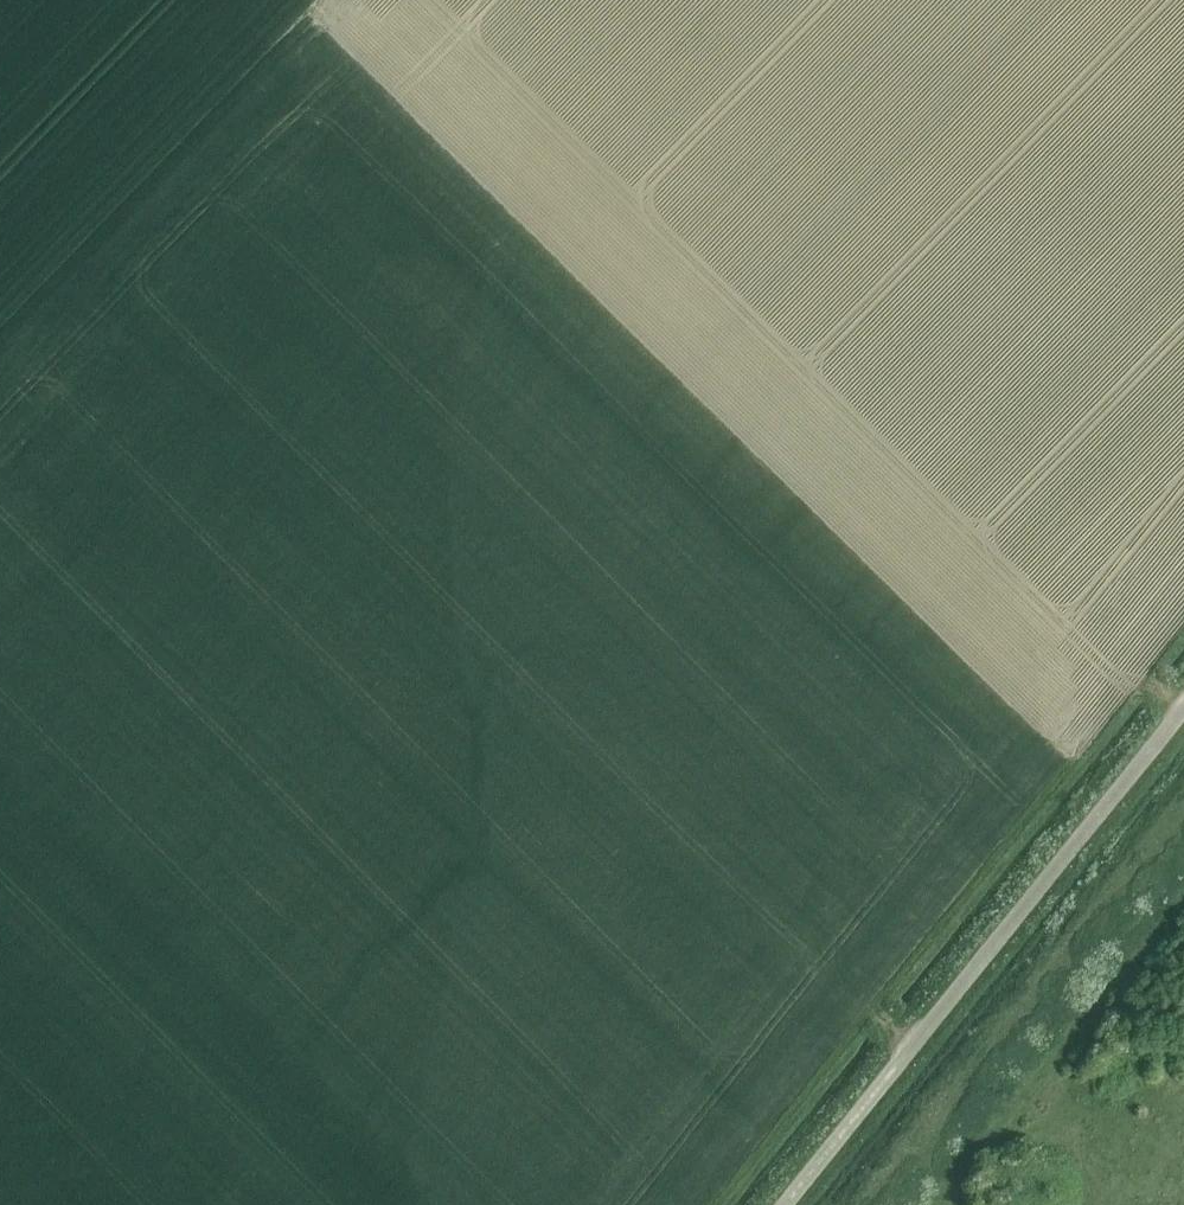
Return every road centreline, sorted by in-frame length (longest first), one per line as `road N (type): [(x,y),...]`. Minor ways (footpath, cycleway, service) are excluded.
road 1 (unclassified): [(784,1204),(1183,701)]

